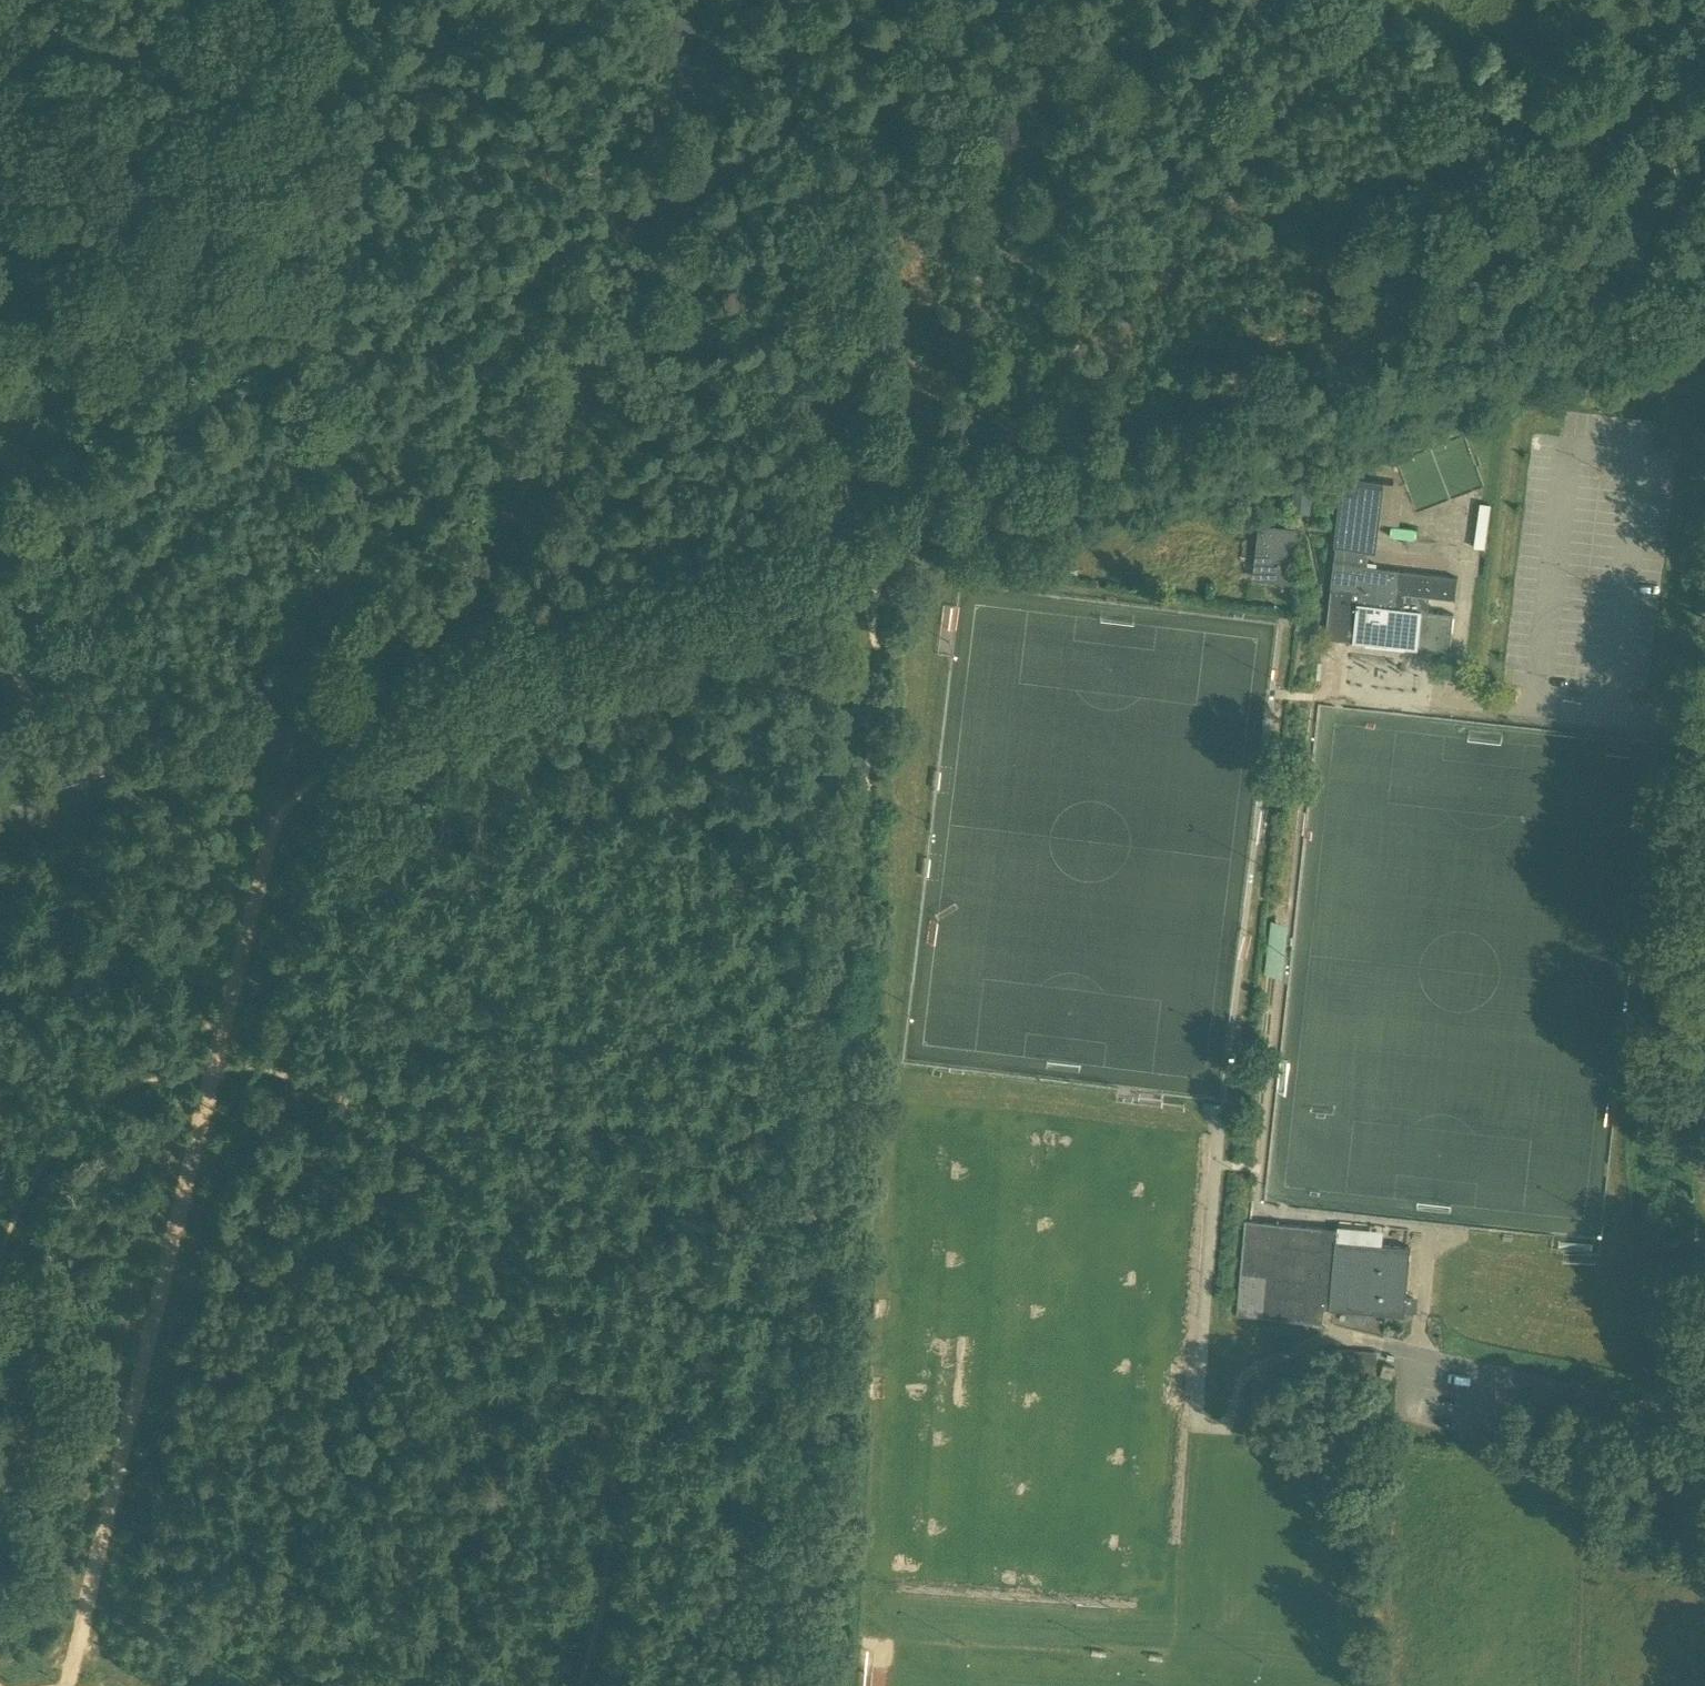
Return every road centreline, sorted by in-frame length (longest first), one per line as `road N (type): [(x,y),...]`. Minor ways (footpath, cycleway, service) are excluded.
road 1 (unclassified): [(693,0),(644,232),(590,388),(406,666),(338,713),(0,826)]
road 2 (track): [(780,1685),(819,1120),(840,927),(864,837),(876,606),(866,562)]
road 3 (track): [(277,811),(64,1685)]
road 4 (track): [(866,562),(848,497),(821,306),(795,0)]
road 5 (track): [(866,562),(437,691),(395,676)]

